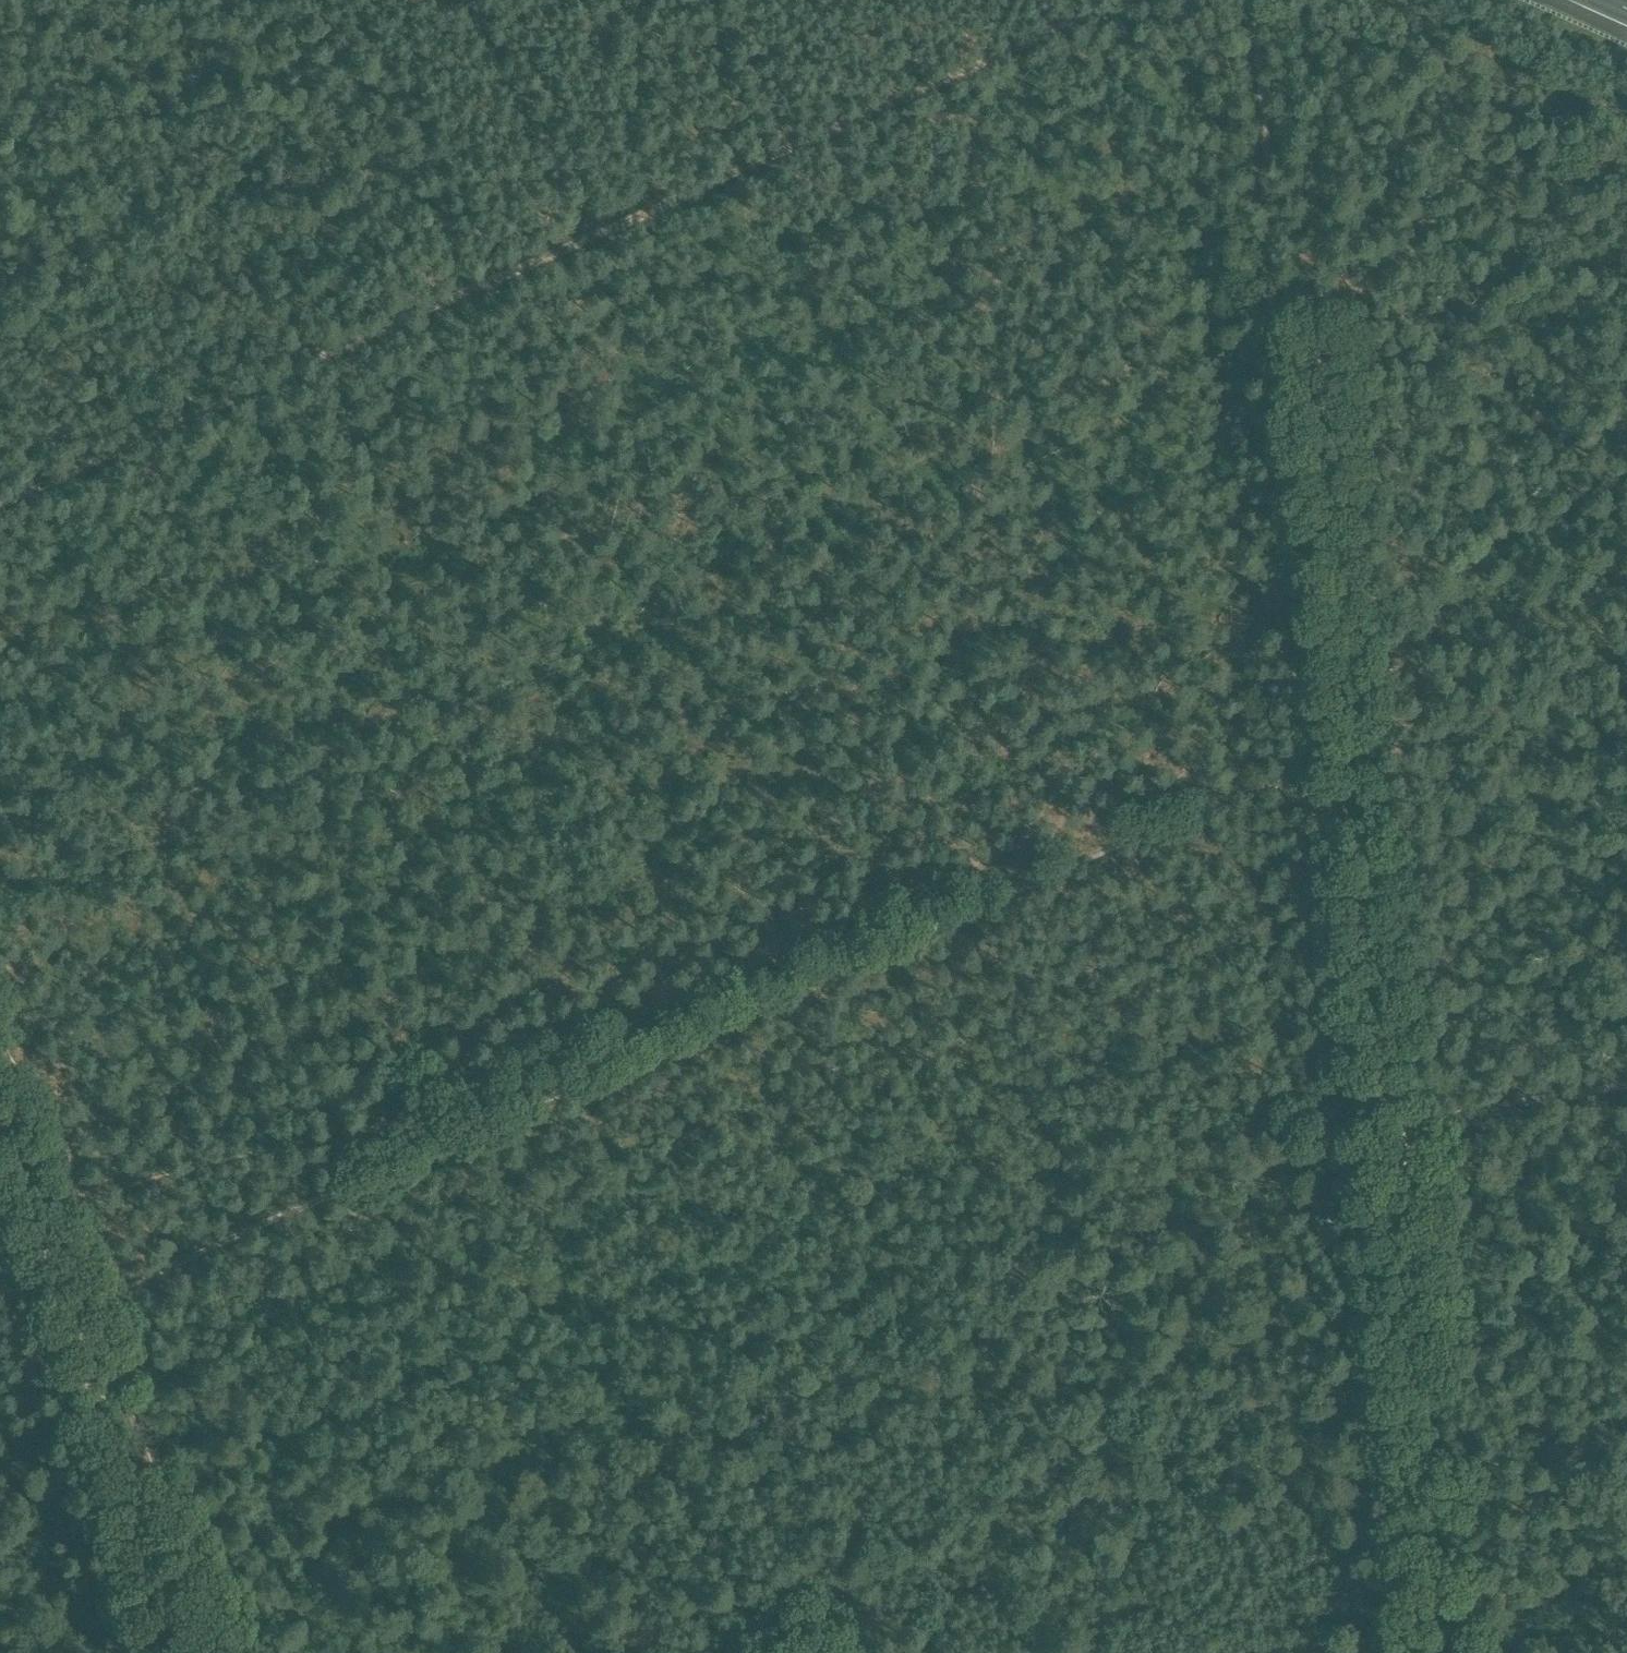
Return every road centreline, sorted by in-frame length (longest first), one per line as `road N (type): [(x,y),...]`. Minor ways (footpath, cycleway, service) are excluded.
road 1 (track): [(1365,797),(1223,796),(65,1306)]
road 2 (track): [(0,505),(527,259),(1132,0)]
road 3 (track): [(1365,797),(1444,1652)]
road 4 (track): [(1256,0),(1278,298),(1326,363),(1365,797)]
road 5 (track): [(188,1652),(16,1173)]

